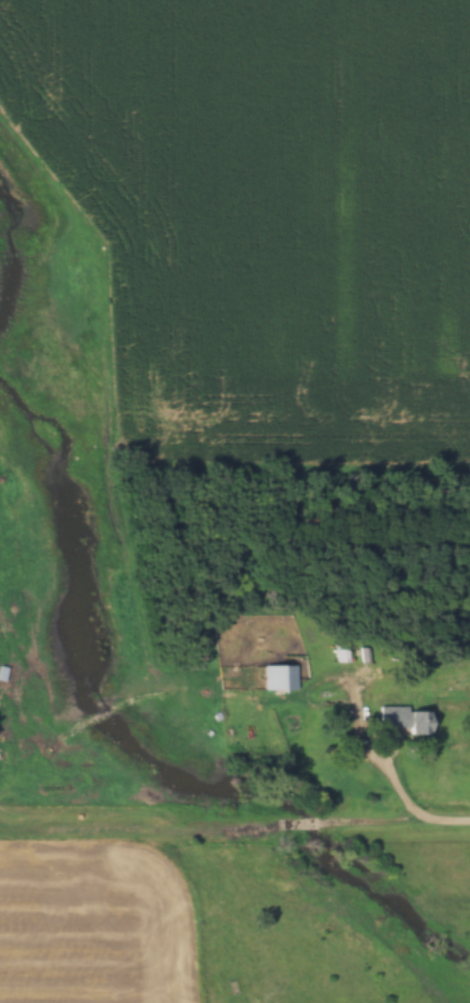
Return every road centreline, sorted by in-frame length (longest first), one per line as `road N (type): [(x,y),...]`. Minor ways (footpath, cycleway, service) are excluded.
road 1 (residential): [(469,822),(0,830)]

